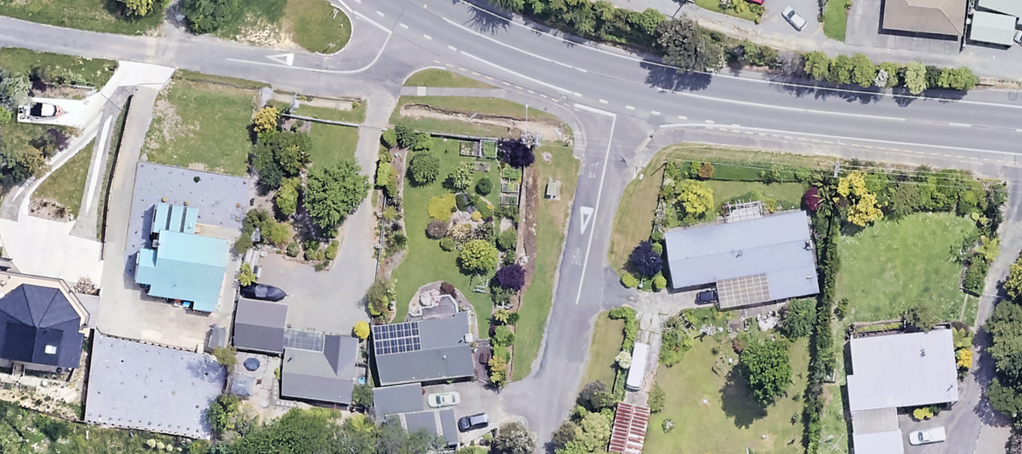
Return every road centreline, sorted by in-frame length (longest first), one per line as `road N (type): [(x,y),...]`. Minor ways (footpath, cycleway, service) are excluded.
road 1 (residential): [(0,30),(347,73),(368,67),(380,52),(406,0)]
road 2 (trunk): [(622,80),(791,110),(1021,128)]
road 3 (residential): [(546,453),(550,399),(622,80)]
road 4 (trunk): [(406,0),(520,53),(622,80)]

